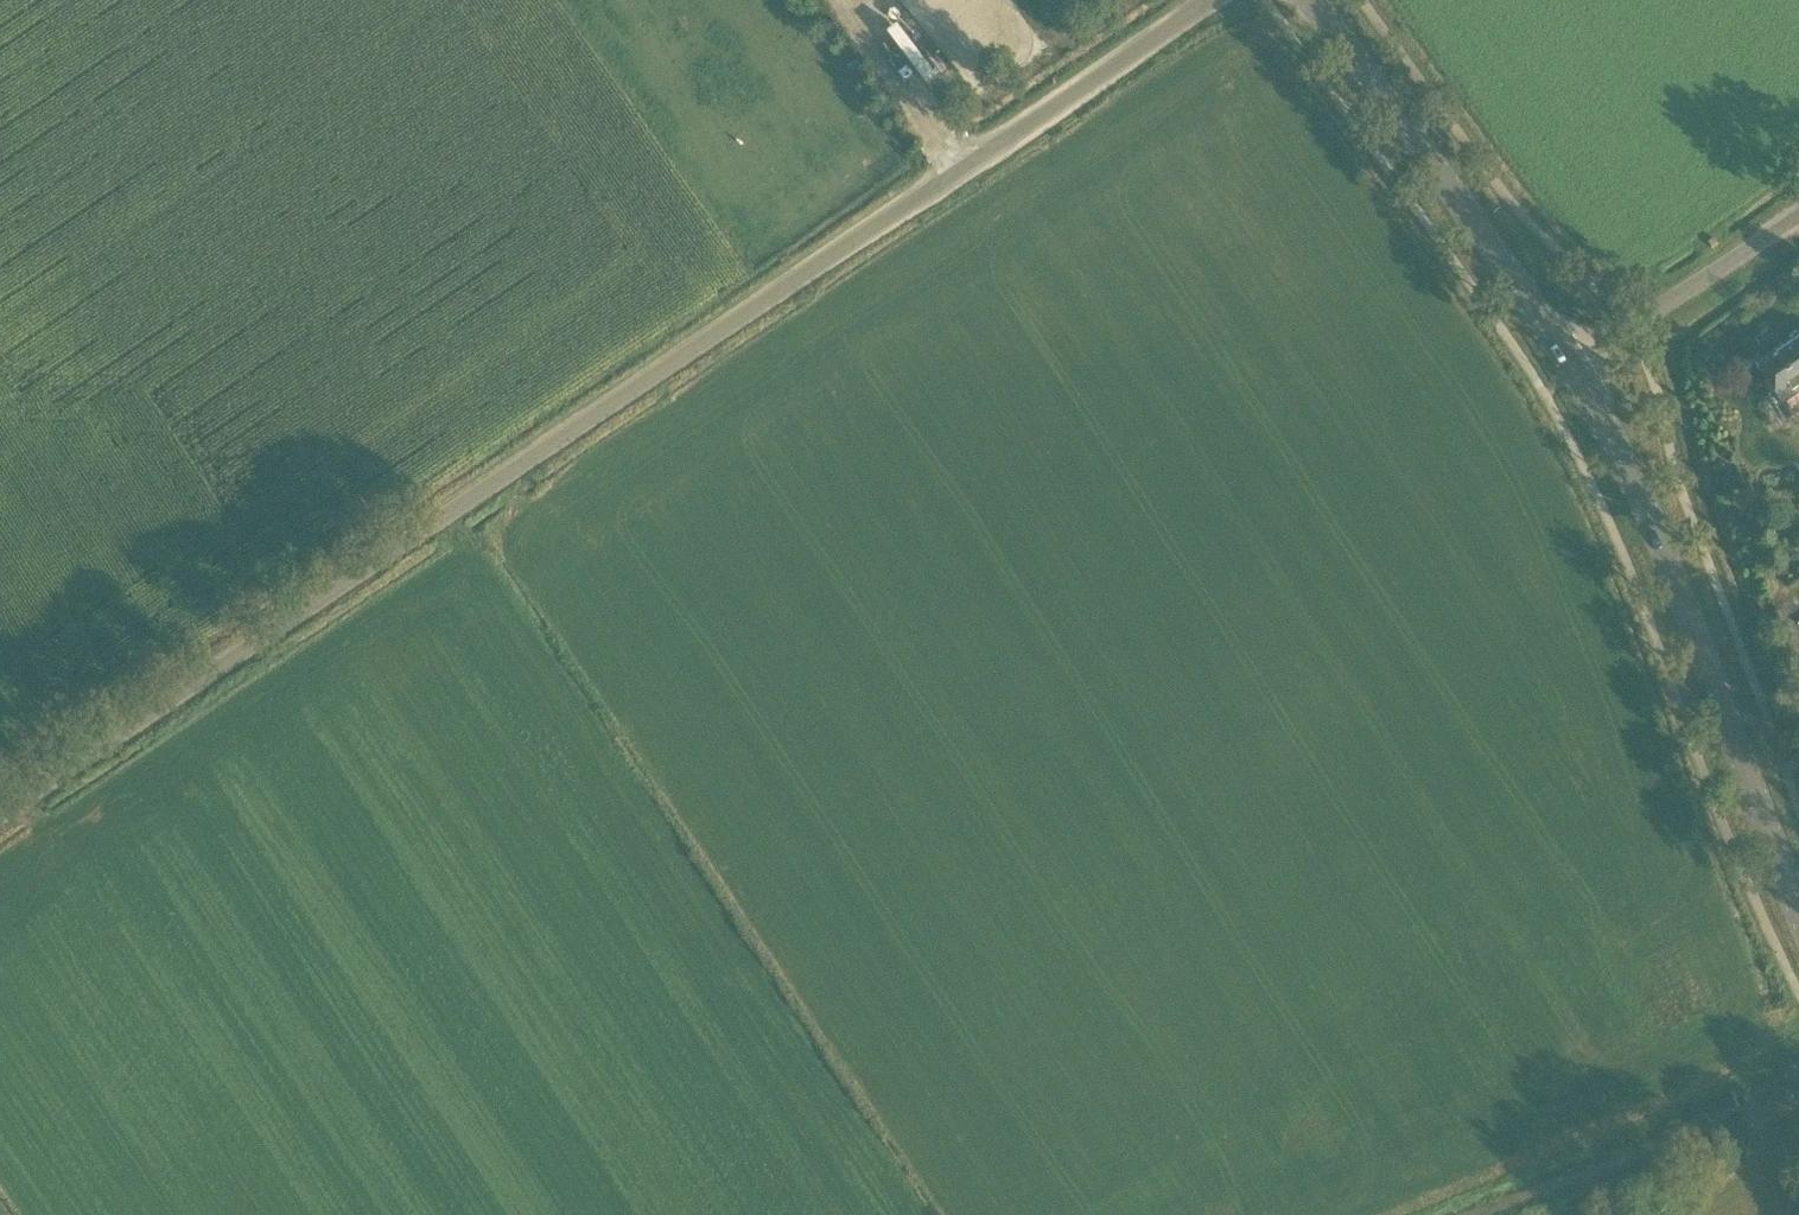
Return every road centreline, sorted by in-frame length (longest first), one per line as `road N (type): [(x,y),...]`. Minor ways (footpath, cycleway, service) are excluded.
road 1 (unclassified): [(1217,0),(0,816)]
road 2 (tertiary): [(1798,911),(1685,605),(1575,371)]
road 3 (tertiary): [(1575,371),(1312,0)]
road 4 (unclassified): [(1575,371),(1798,208)]

